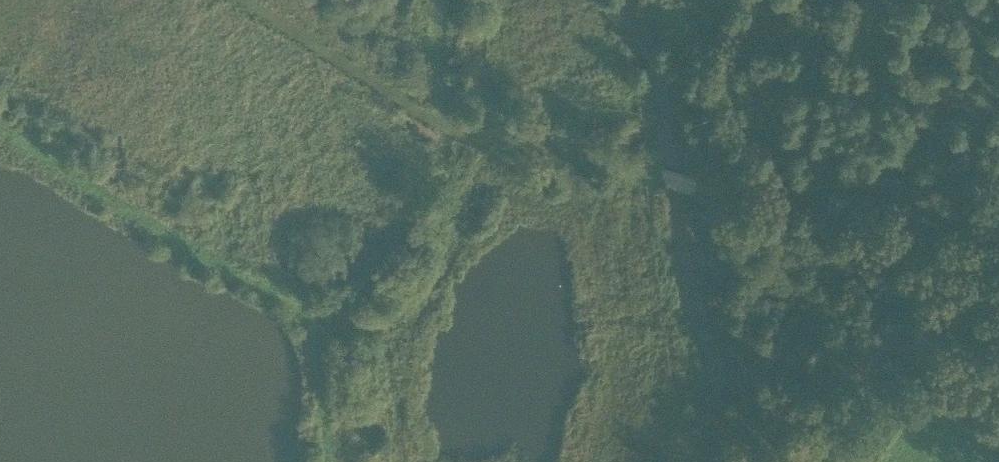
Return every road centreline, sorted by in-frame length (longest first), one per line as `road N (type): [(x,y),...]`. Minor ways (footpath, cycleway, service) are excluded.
road 1 (track): [(998,180),(707,194)]

